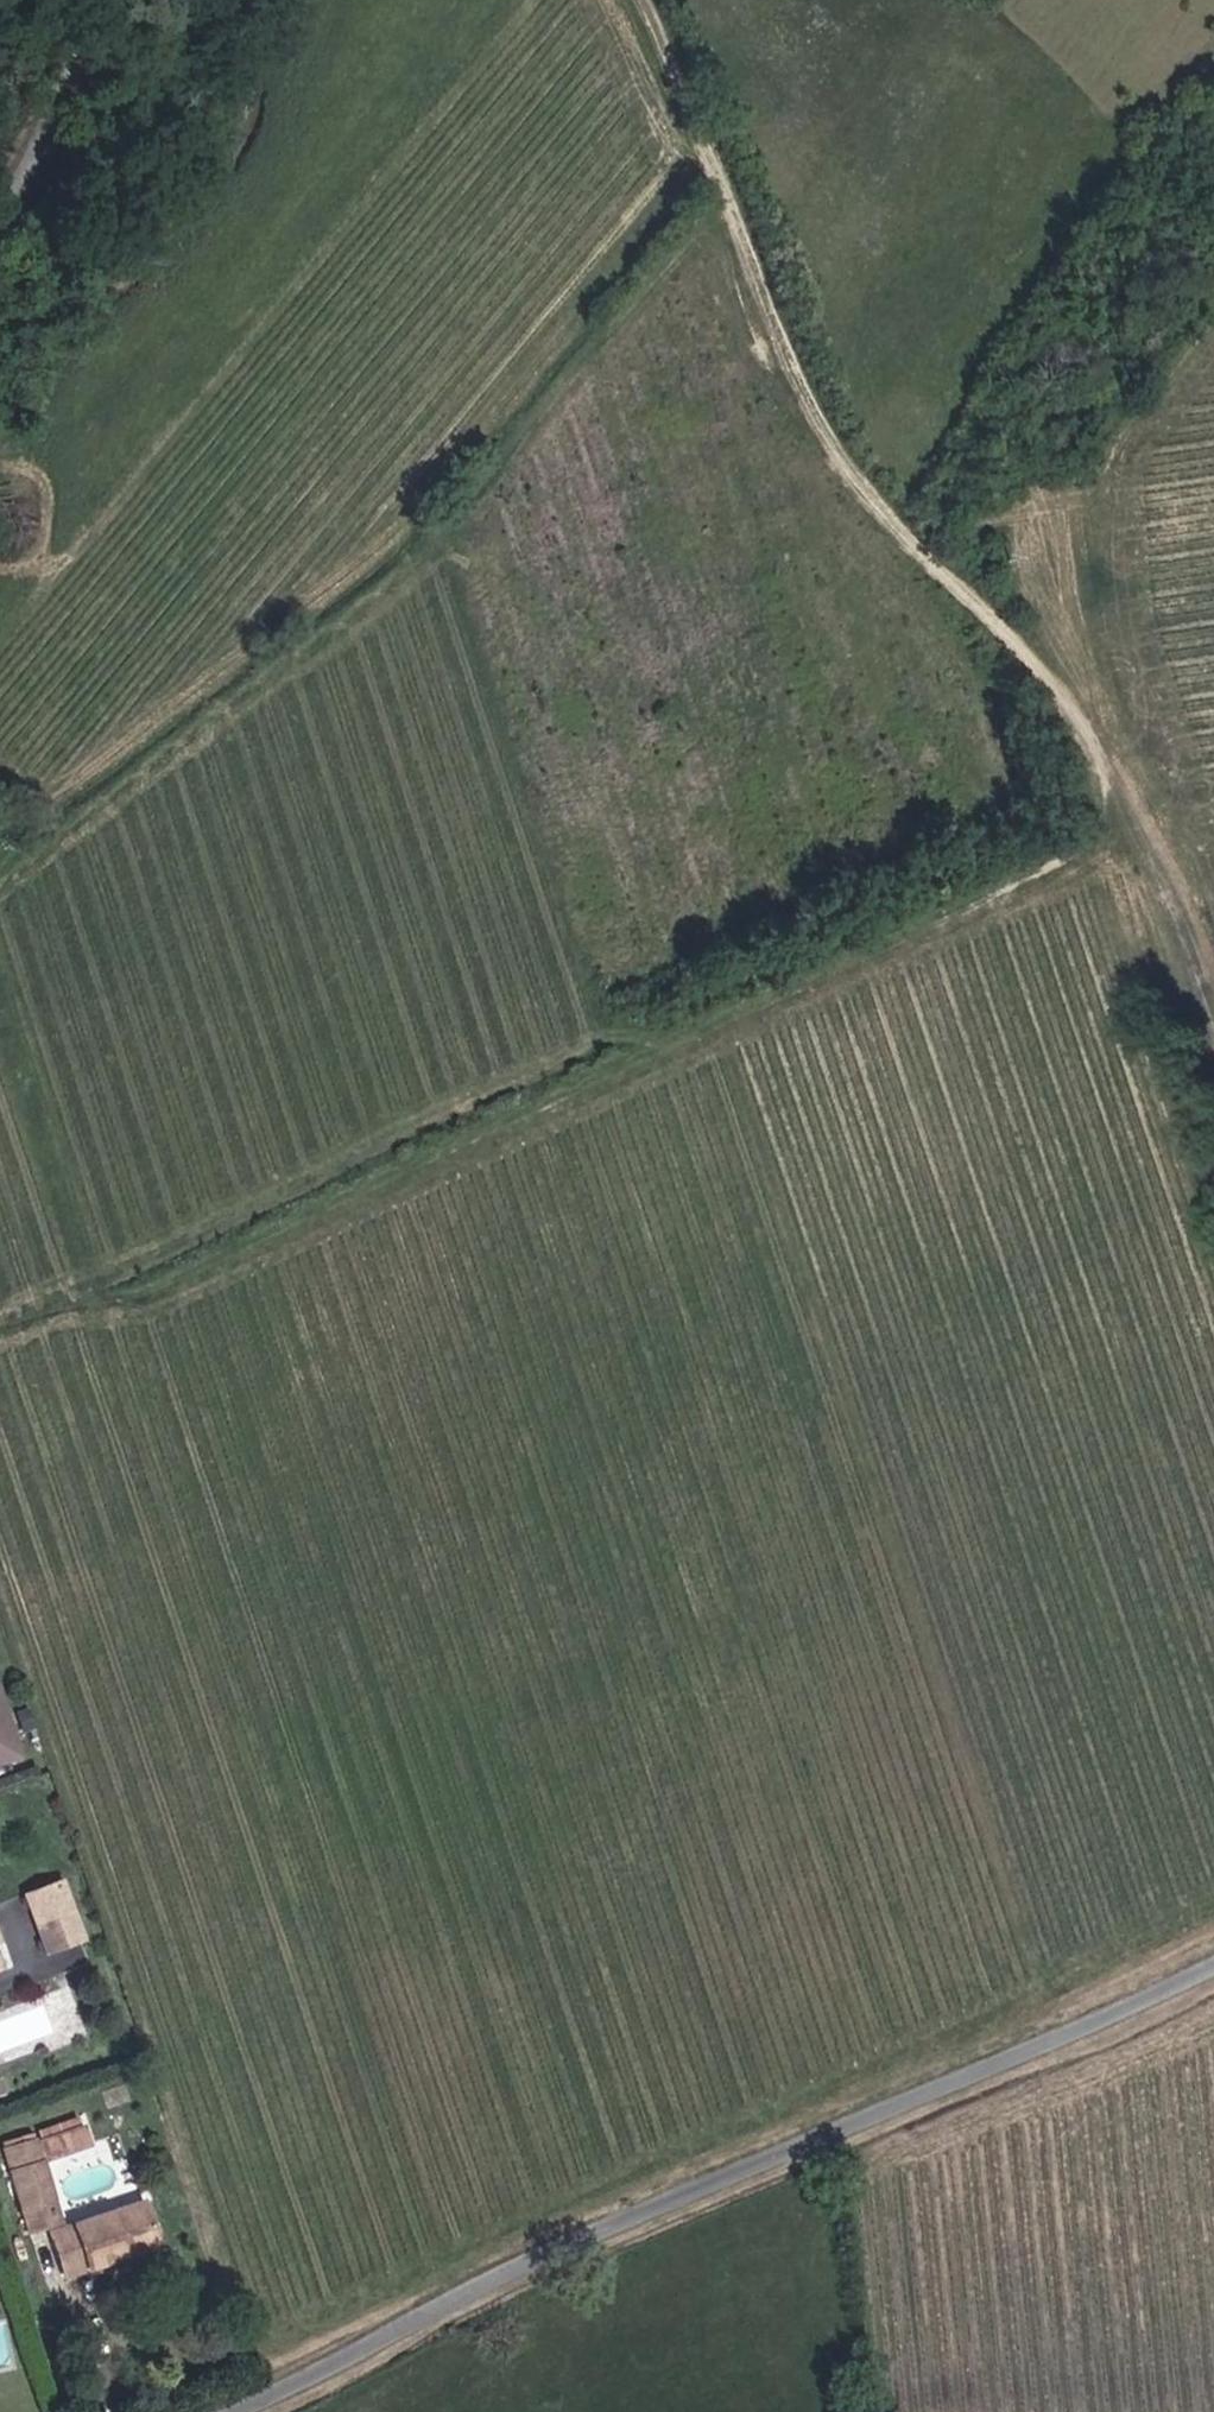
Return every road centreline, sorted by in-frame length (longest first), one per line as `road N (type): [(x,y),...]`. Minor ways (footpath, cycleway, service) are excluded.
road 1 (track): [(0,1337),(201,1265),(1025,879),(1099,818),(1080,706),(820,460),(642,0)]
road 2 (unclassified): [(232,2411),(501,2270),(1213,1963)]
road 3 (track): [(1099,818),(1162,853),(1213,1027)]
road 4 (unclassified): [(90,0),(53,121),(0,202)]

